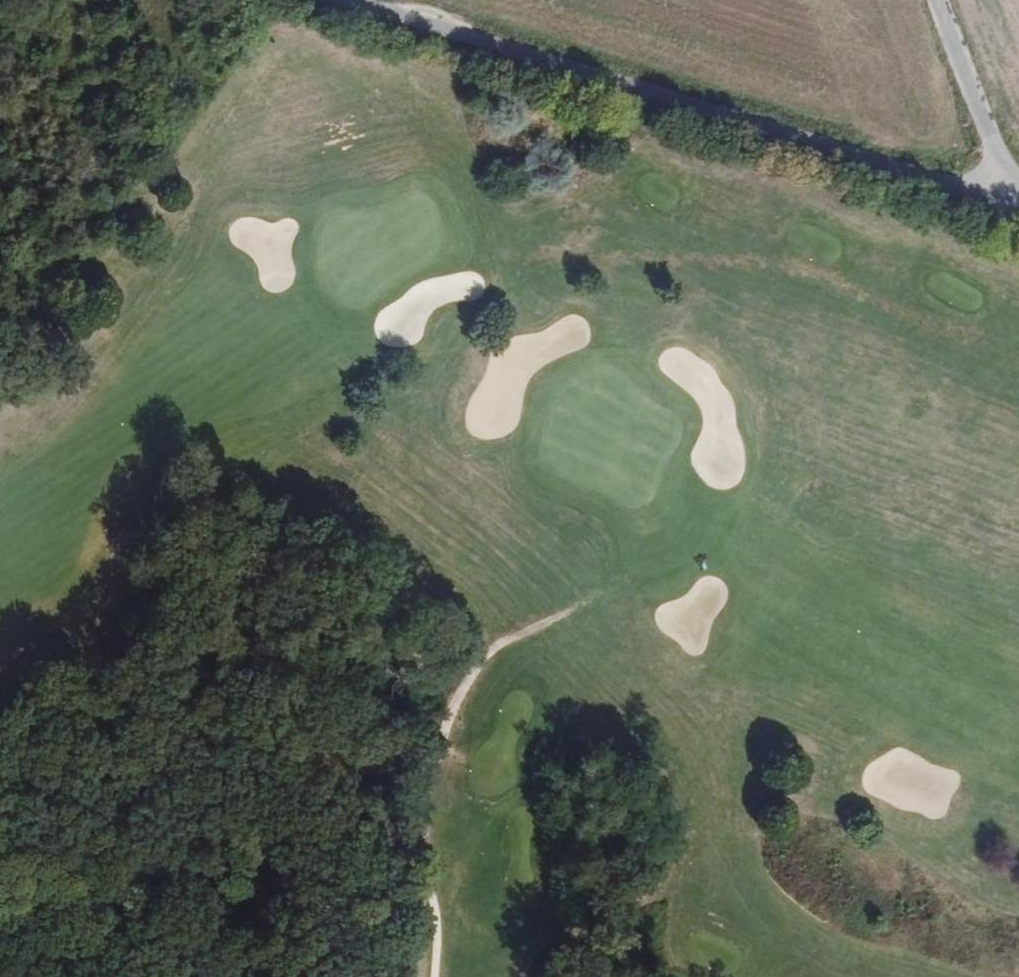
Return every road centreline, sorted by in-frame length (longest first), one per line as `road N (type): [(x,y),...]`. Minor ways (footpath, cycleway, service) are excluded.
road 1 (unclassified): [(346,0),(1018,209)]
road 2 (unclassified): [(948,0),(1018,202)]

